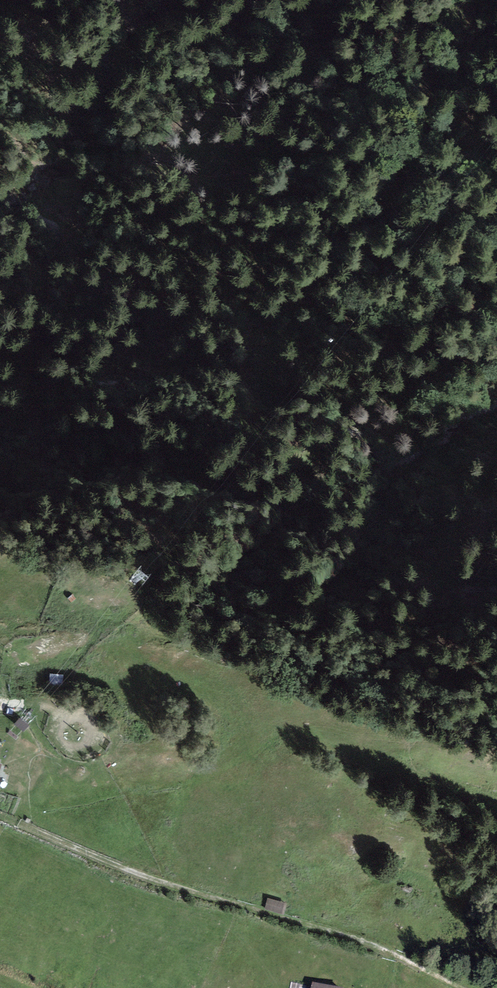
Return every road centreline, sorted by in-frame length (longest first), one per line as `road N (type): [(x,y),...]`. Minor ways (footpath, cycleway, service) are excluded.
road 1 (track): [(460,987),(384,951),(0,817)]
road 2 (motorway): [(53,0),(331,65),(496,94)]
road 3 (motorway): [(496,37),(306,0)]

